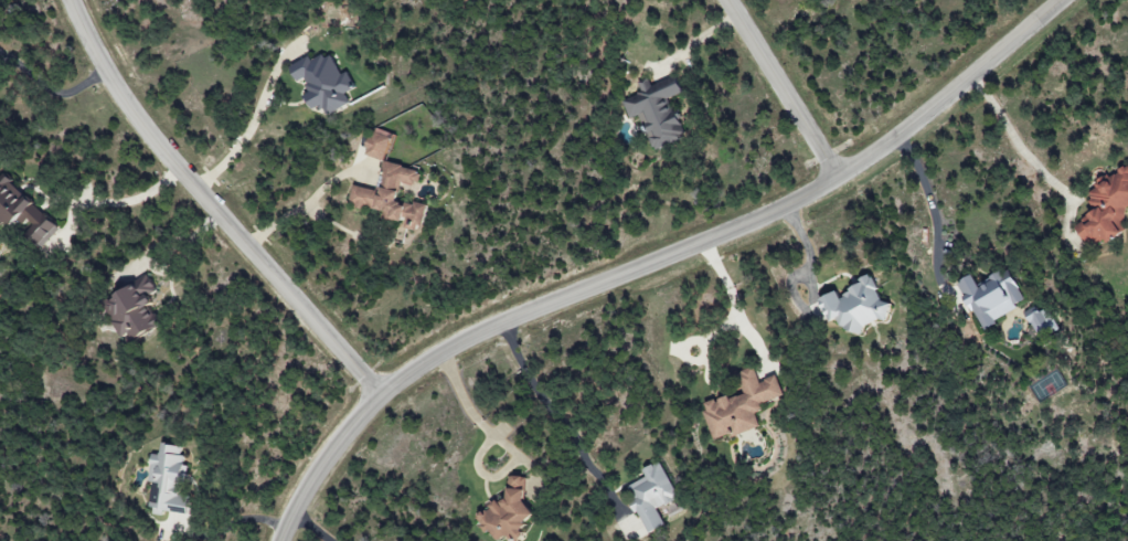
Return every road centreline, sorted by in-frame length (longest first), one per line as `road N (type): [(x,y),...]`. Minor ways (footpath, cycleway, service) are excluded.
road 1 (residential): [(281,540),(315,470),(411,372),(520,317),(722,240),(799,201),(866,160),(1061,0)]
road 2 (residential): [(68,0),(107,81),(158,147),(381,400)]
road 3 (residential): [(837,178),(727,0)]

